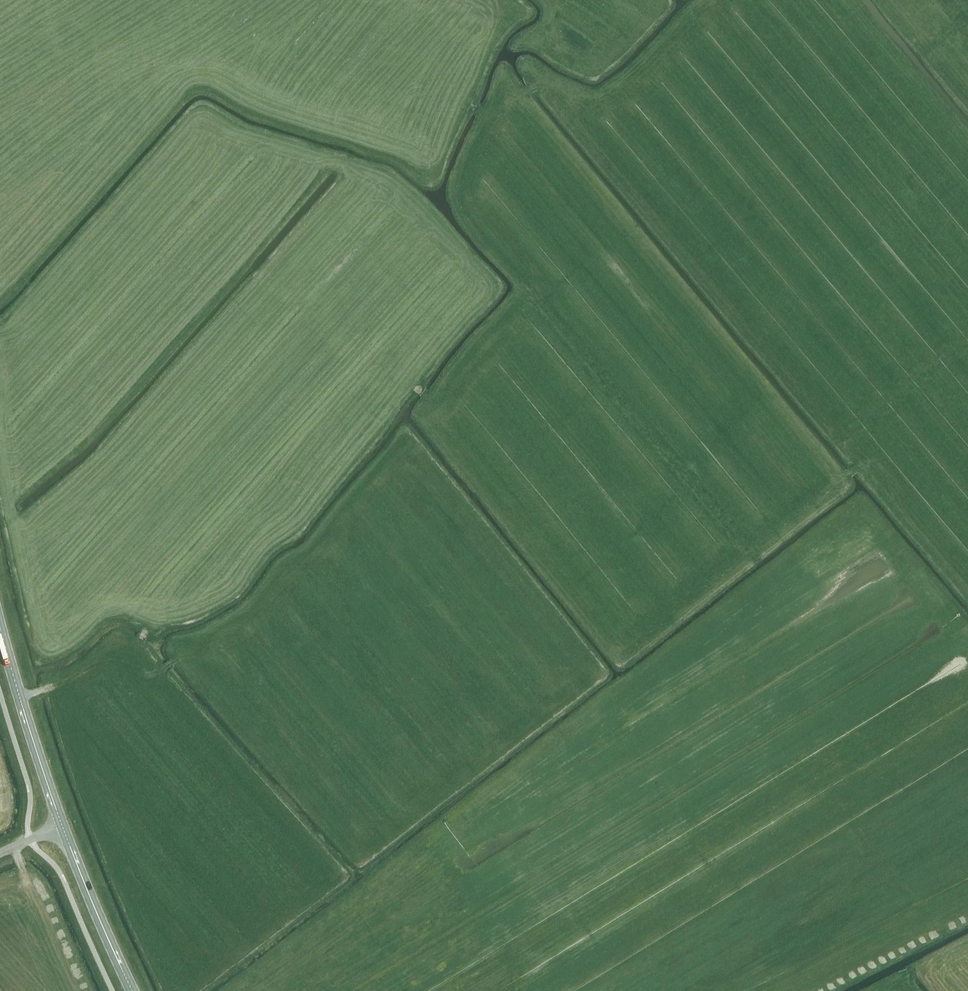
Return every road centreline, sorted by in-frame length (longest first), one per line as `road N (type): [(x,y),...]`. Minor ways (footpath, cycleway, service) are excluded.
road 1 (primary): [(62,826),(0,629)]
road 2 (primary): [(132,990),(62,826)]

